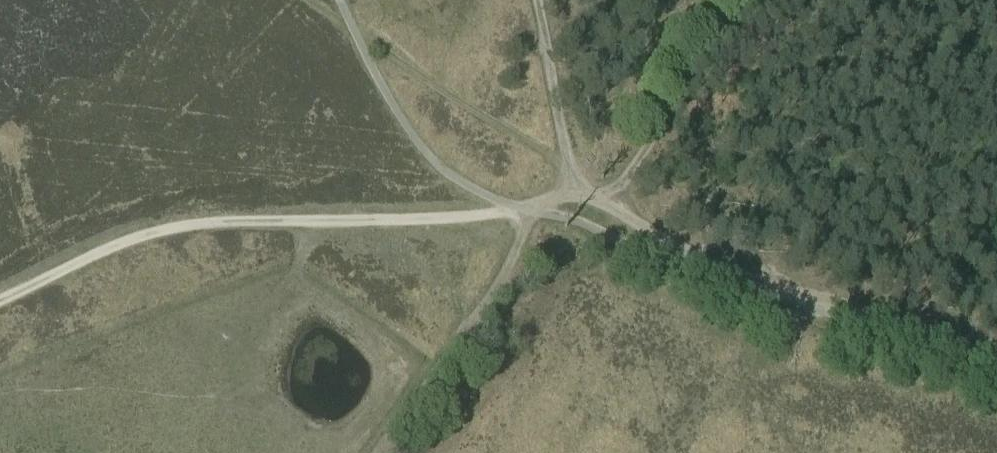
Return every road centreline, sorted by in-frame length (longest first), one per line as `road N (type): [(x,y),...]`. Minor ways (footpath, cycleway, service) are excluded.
road 1 (track): [(996,332),(612,195),(314,0)]
road 2 (track): [(543,210),(499,224),(203,225),(104,248),(0,302)]
road 3 (track): [(543,210),(369,452)]
road 4 (track): [(597,219),(763,0)]
road 5 (track): [(543,210),(563,169),(531,0)]

